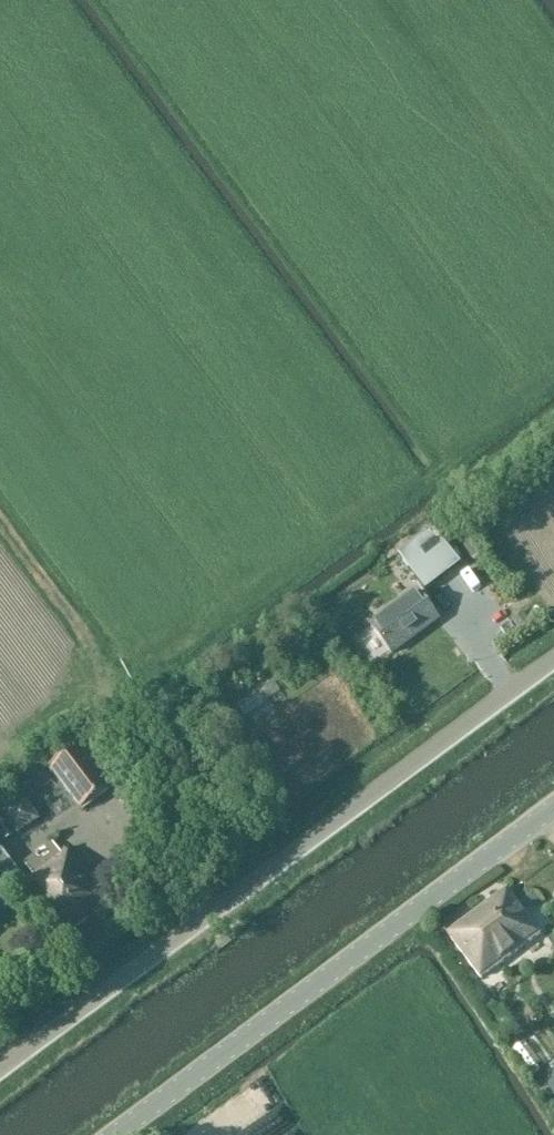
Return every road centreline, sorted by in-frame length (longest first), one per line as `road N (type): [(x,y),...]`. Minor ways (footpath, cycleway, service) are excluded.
road 1 (unclassified): [(0,1071),(553,661)]
road 2 (tertiary): [(120,1134),(553,812)]

